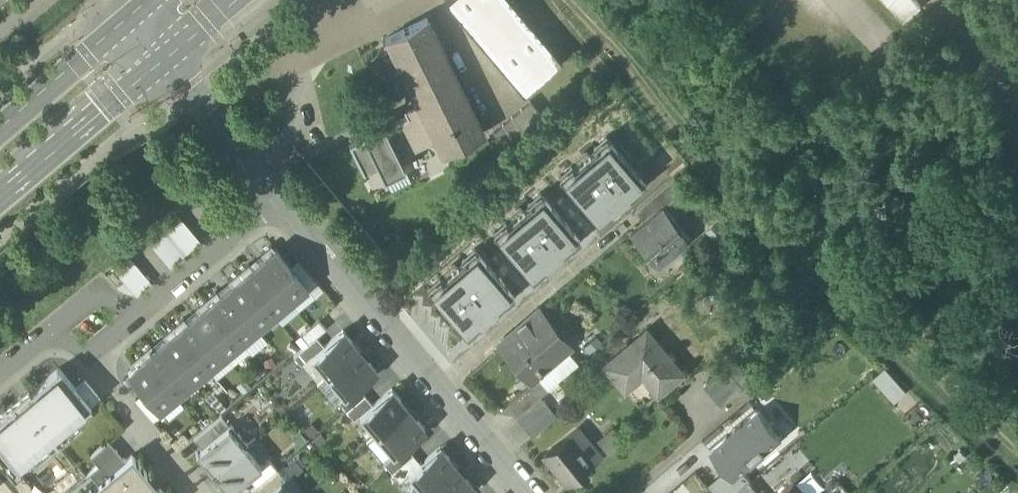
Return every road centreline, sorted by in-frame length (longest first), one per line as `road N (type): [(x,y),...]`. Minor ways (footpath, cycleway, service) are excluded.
road 1 (residential): [(282,202),(527,492)]
road 2 (residential): [(282,202),(93,360)]
road 3 (primary): [(0,195),(158,55)]
road 4 (residential): [(158,55),(282,202)]
road 5 (residential): [(201,492),(93,360)]
road 6 (primary): [(129,23),(0,132)]
road 7 (residential): [(93,360),(61,329),(0,378)]

